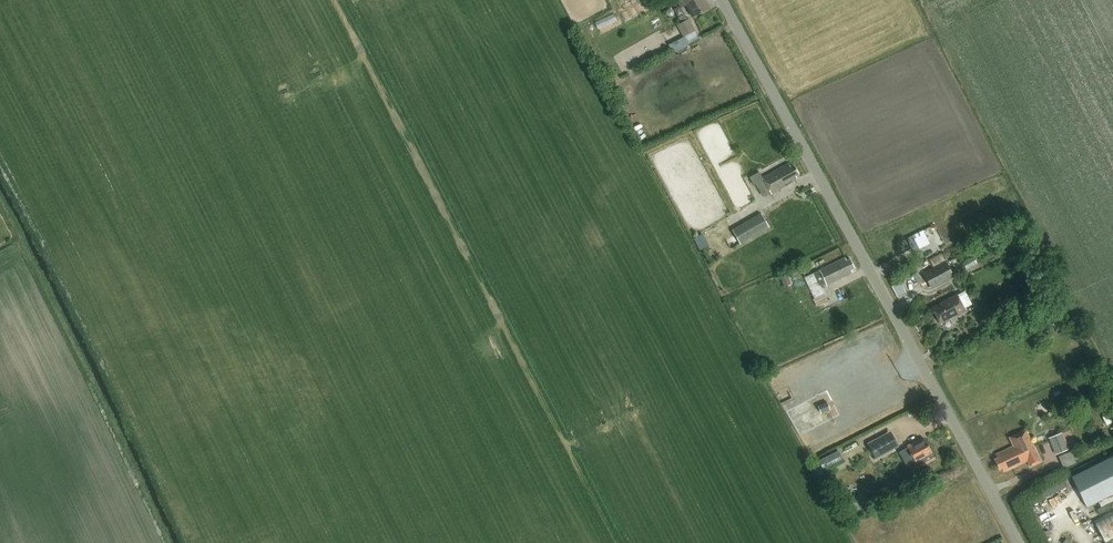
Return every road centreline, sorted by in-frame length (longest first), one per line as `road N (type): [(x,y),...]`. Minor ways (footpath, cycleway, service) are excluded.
road 1 (unclassified): [(1018,542),(721,0)]

